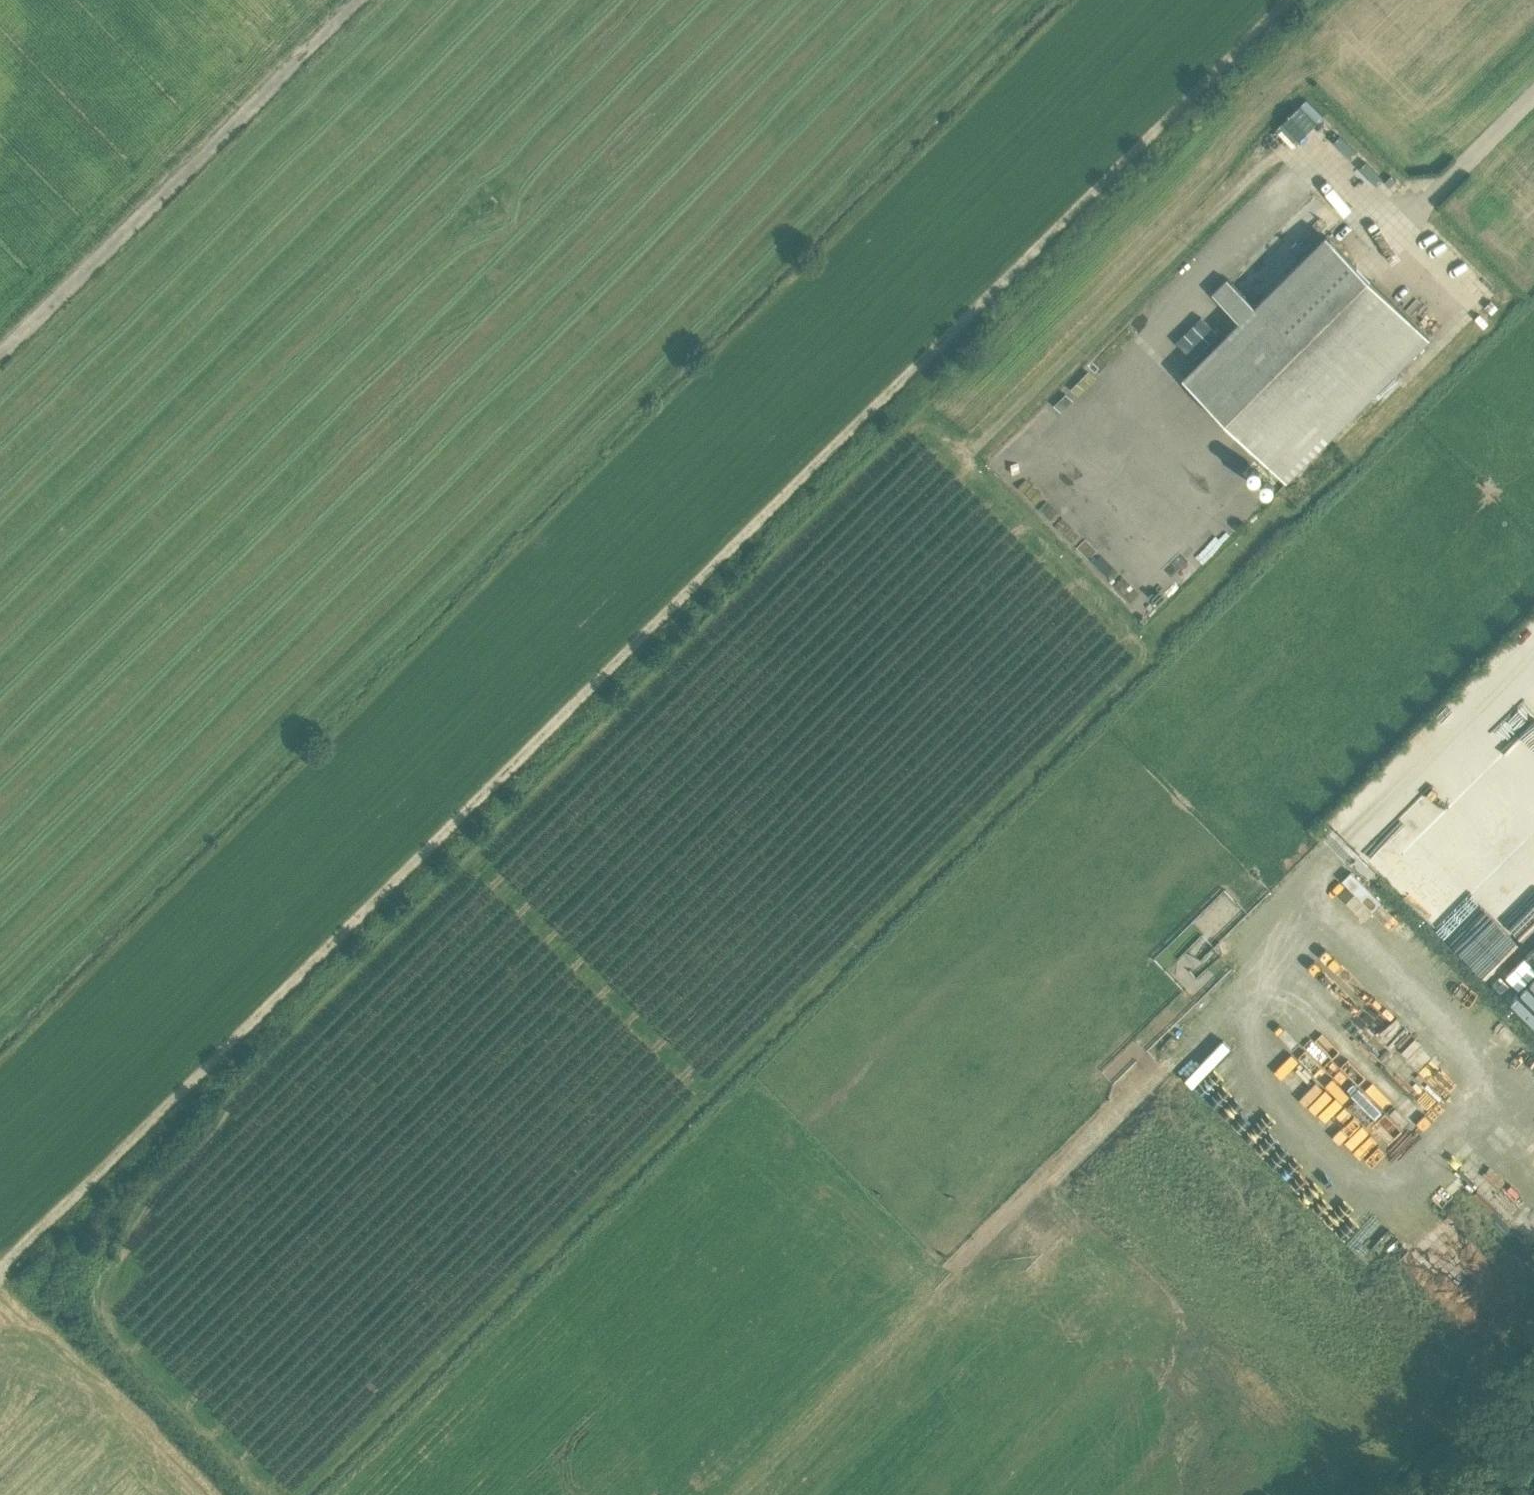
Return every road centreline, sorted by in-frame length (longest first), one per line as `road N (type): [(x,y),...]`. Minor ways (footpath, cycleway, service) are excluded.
road 1 (track): [(21,1248),(1296,0)]
road 2 (track): [(346,0),(0,344)]
road 3 (track): [(954,1267),(1255,982)]

